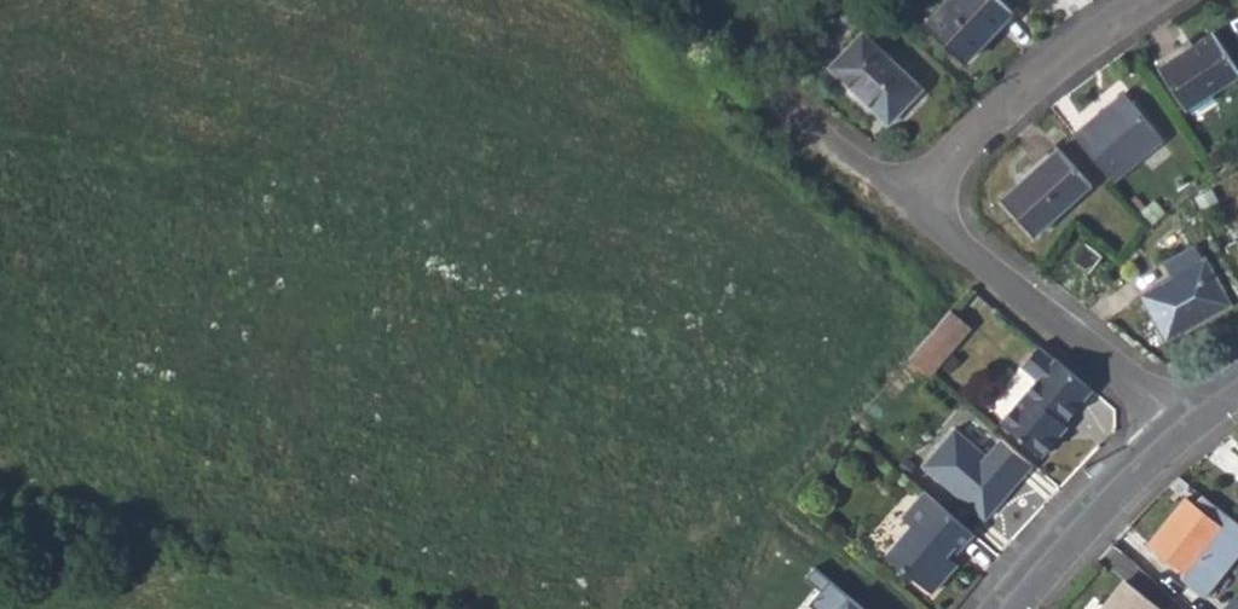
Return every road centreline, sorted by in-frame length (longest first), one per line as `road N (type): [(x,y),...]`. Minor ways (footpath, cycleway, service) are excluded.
road 1 (residential): [(911,200),(1182,428)]
road 2 (residential): [(911,200),(1144,0)]
road 3 (residential): [(1182,428),(1050,557),(1010,608)]
road 4 (residential): [(772,98),(911,200)]

